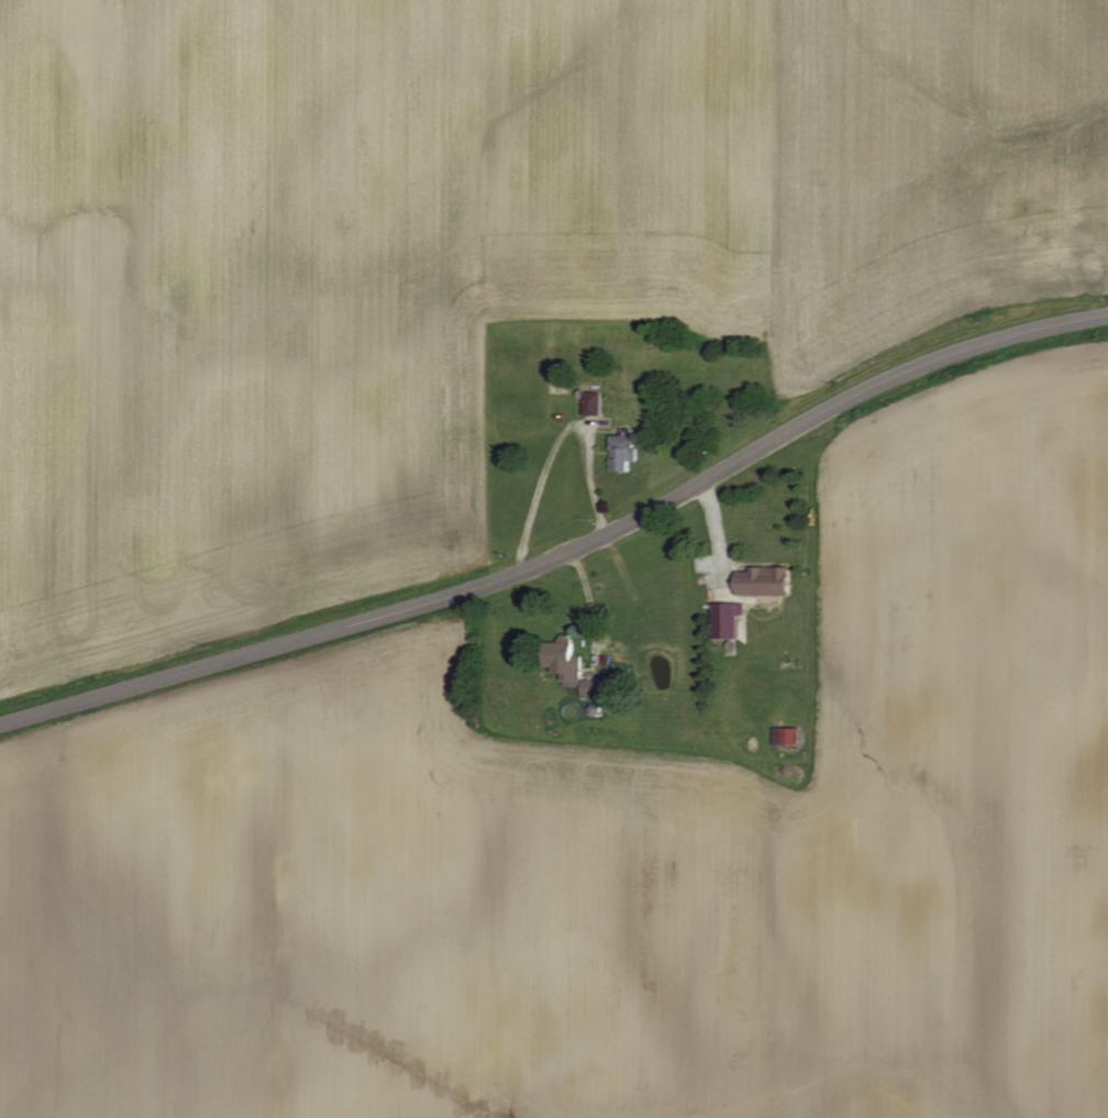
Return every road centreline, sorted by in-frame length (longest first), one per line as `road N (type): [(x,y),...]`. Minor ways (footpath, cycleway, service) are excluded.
road 1 (tertiary): [(0,722),(552,558),(910,367),(1007,335),(1107,315)]

